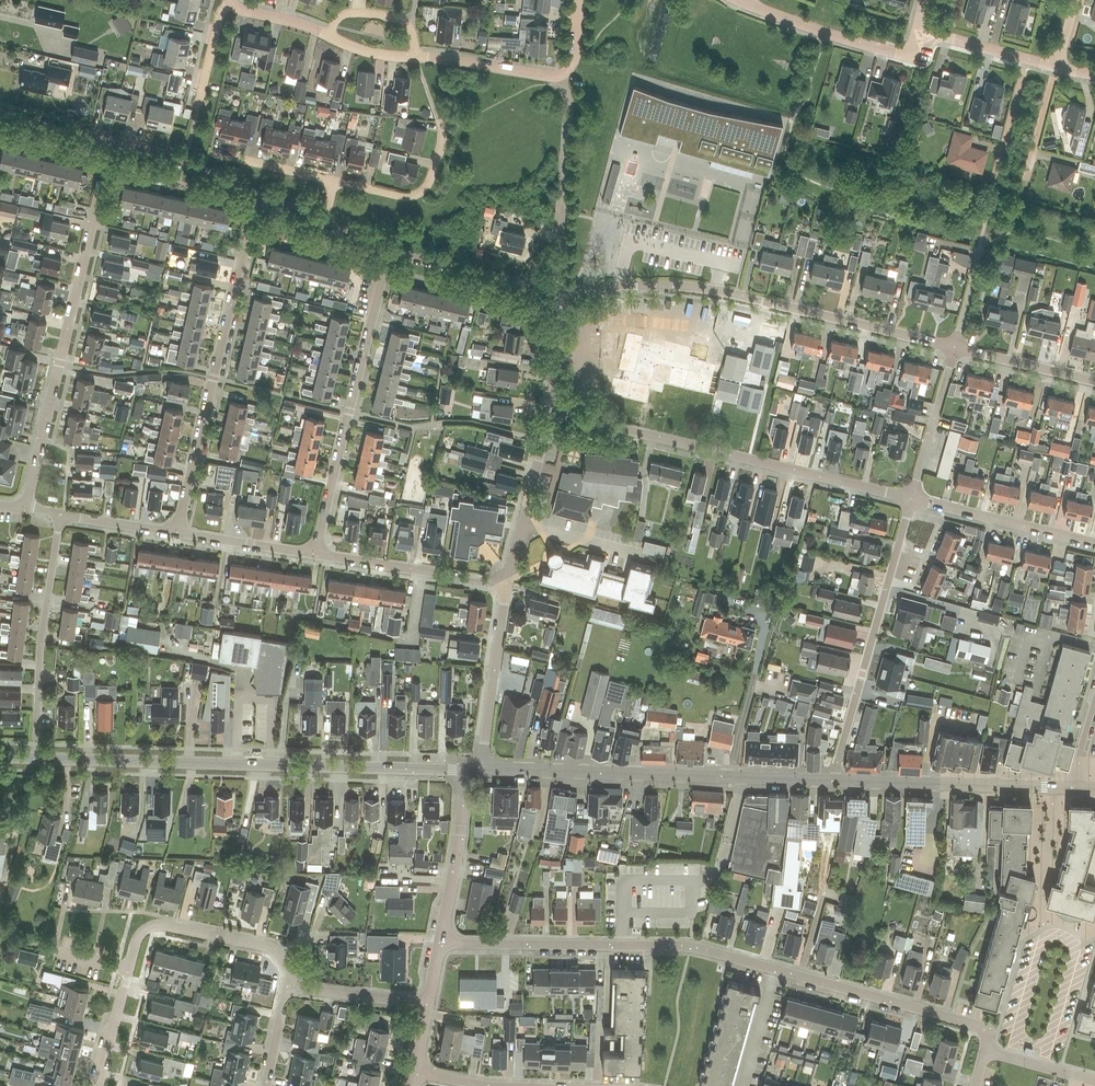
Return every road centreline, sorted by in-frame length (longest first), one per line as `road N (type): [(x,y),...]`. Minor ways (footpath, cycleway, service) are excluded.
road 1 (residential): [(985,1051),(981,1027),(692,947),(440,943)]
road 2 (secondary): [(462,769),(0,757)]
road 3 (unclassified): [(955,348),(693,286),(558,293)]
road 4 (residential): [(26,510),(113,143)]
road 5 (residential): [(913,501),(552,411)]
road 6 (residential): [(177,535),(259,196)]
road 7 (residential): [(315,555),(391,251)]
road 8 (residential): [(834,779),(913,501)]
road 9 (secondary): [(743,778),(481,769)]
road 10 (secondary): [(1074,787),(834,779)]
road 11 (residential): [(38,737),(42,640),(61,516)]
road 12 (residential): [(506,585),(315,555)]
road 13 (residential): [(292,988),(271,948),(162,925),(136,942)]
road 14 (residential): [(1094,545),(913,501)]
road 15 (residential): [(481,769),(506,585)]
road 16 (unclassified): [(918,45),(896,53),(742,3)]
road 17 (residential): [(506,585),(552,411)]
road 18 (unclassified): [(440,943),(461,829),(462,769)]
road 19 (unclassified): [(558,293),(391,251)]
road 20 (residential): [(335,181),(402,197),(420,193),(443,140),(438,121)]
road 21 (residential): [(913,501),(955,348)]
road 22 (unclassified): [(259,196),(113,143)]
road 23 (residential): [(560,76),(417,58)]
road 24 (unclassified): [(1094,383),(955,348)]
road 25 (residential): [(315,555),(177,535)]
road 26 (residential): [(429,1005),(292,988)]
road 27 (residential): [(212,152),(335,181)]

